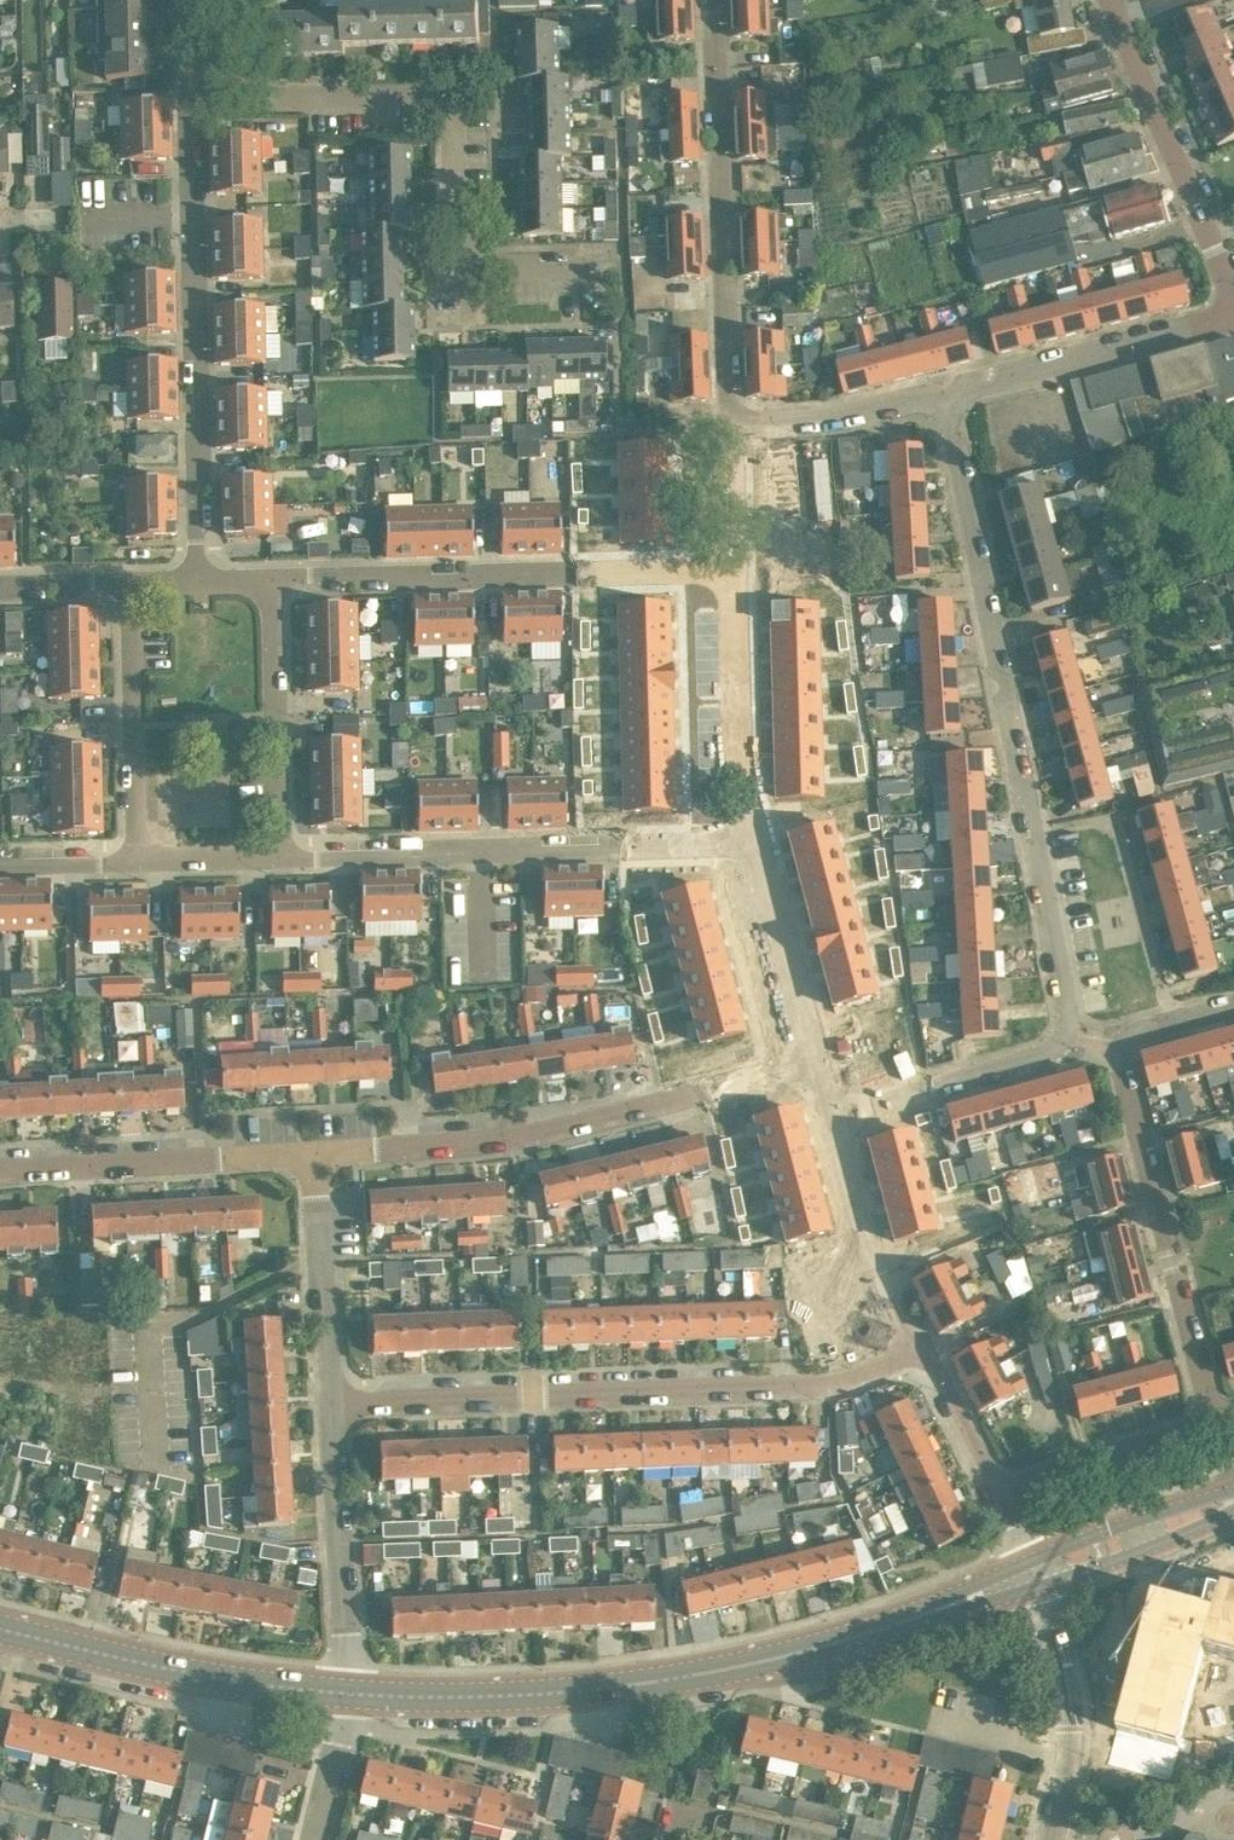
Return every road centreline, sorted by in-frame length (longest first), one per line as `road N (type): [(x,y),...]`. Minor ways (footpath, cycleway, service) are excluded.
road 1 (residential): [(829,1113),(1063,1050),(1073,1038),(944,394)]
road 2 (residential): [(751,837),(736,752),(734,571),(272,580)]
road 3 (tertiary): [(1032,1574),(899,1622),(678,1676),(527,1694),(343,1693)]
road 4 (residential): [(328,1403),(833,1385),(920,1345)]
road 5 (residential): [(196,582),(200,393),(189,113),(217,68)]
road 6 (residential): [(313,1156),(520,1139),(817,1066)]
road 7 (residential): [(1215,1423),(1119,1048),(1138,1031),(1233,1004)]
road 8 (residential): [(751,837),(278,856)]
road 9 (residential): [(736,427),(727,398),(717,0)]
road 10 (residential): [(463,272),(455,121),(429,97),(253,98),(217,68)]
road 11 (tertiary): [(343,1693),(256,1686),(0,1628)]
road 12 (residential): [(1233,290),(1108,0)]
road 13 (residential): [(0,1173),(313,1156)]
road 14 (residential): [(944,394),(1233,318)]
road 15 (residential): [(343,1693),(328,1403)]
road 16 (residential): [(278,856),(272,580)]
road 17 (residential): [(135,860),(129,586)]
road 18 (residential): [(1048,1839),(1071,1728),(1032,1574)]
road 19 (residential): [(920,1345),(858,1217),(829,1113)]
road 20 (residential): [(328,1403),(313,1156)]
road 21 (residential): [(817,1066),(751,837)]
road 22 (residential): [(997,1491),(1215,1423)]
road 23 (tertiary): [(1233,1499),(1032,1574)]
road 24 (residential): [(736,427),(863,414),(944,394)]
road 25 (residential): [(997,1491),(920,1345)]
road 26 (residential): [(312,1839),(343,1693)]
road 27 (residential): [(278,856),(135,860)]
road 28 (residential): [(604,272),(463,272)]
road 29 (residential): [(135,860),(0,864)]
road 30 (residential): [(129,586),(0,587)]

